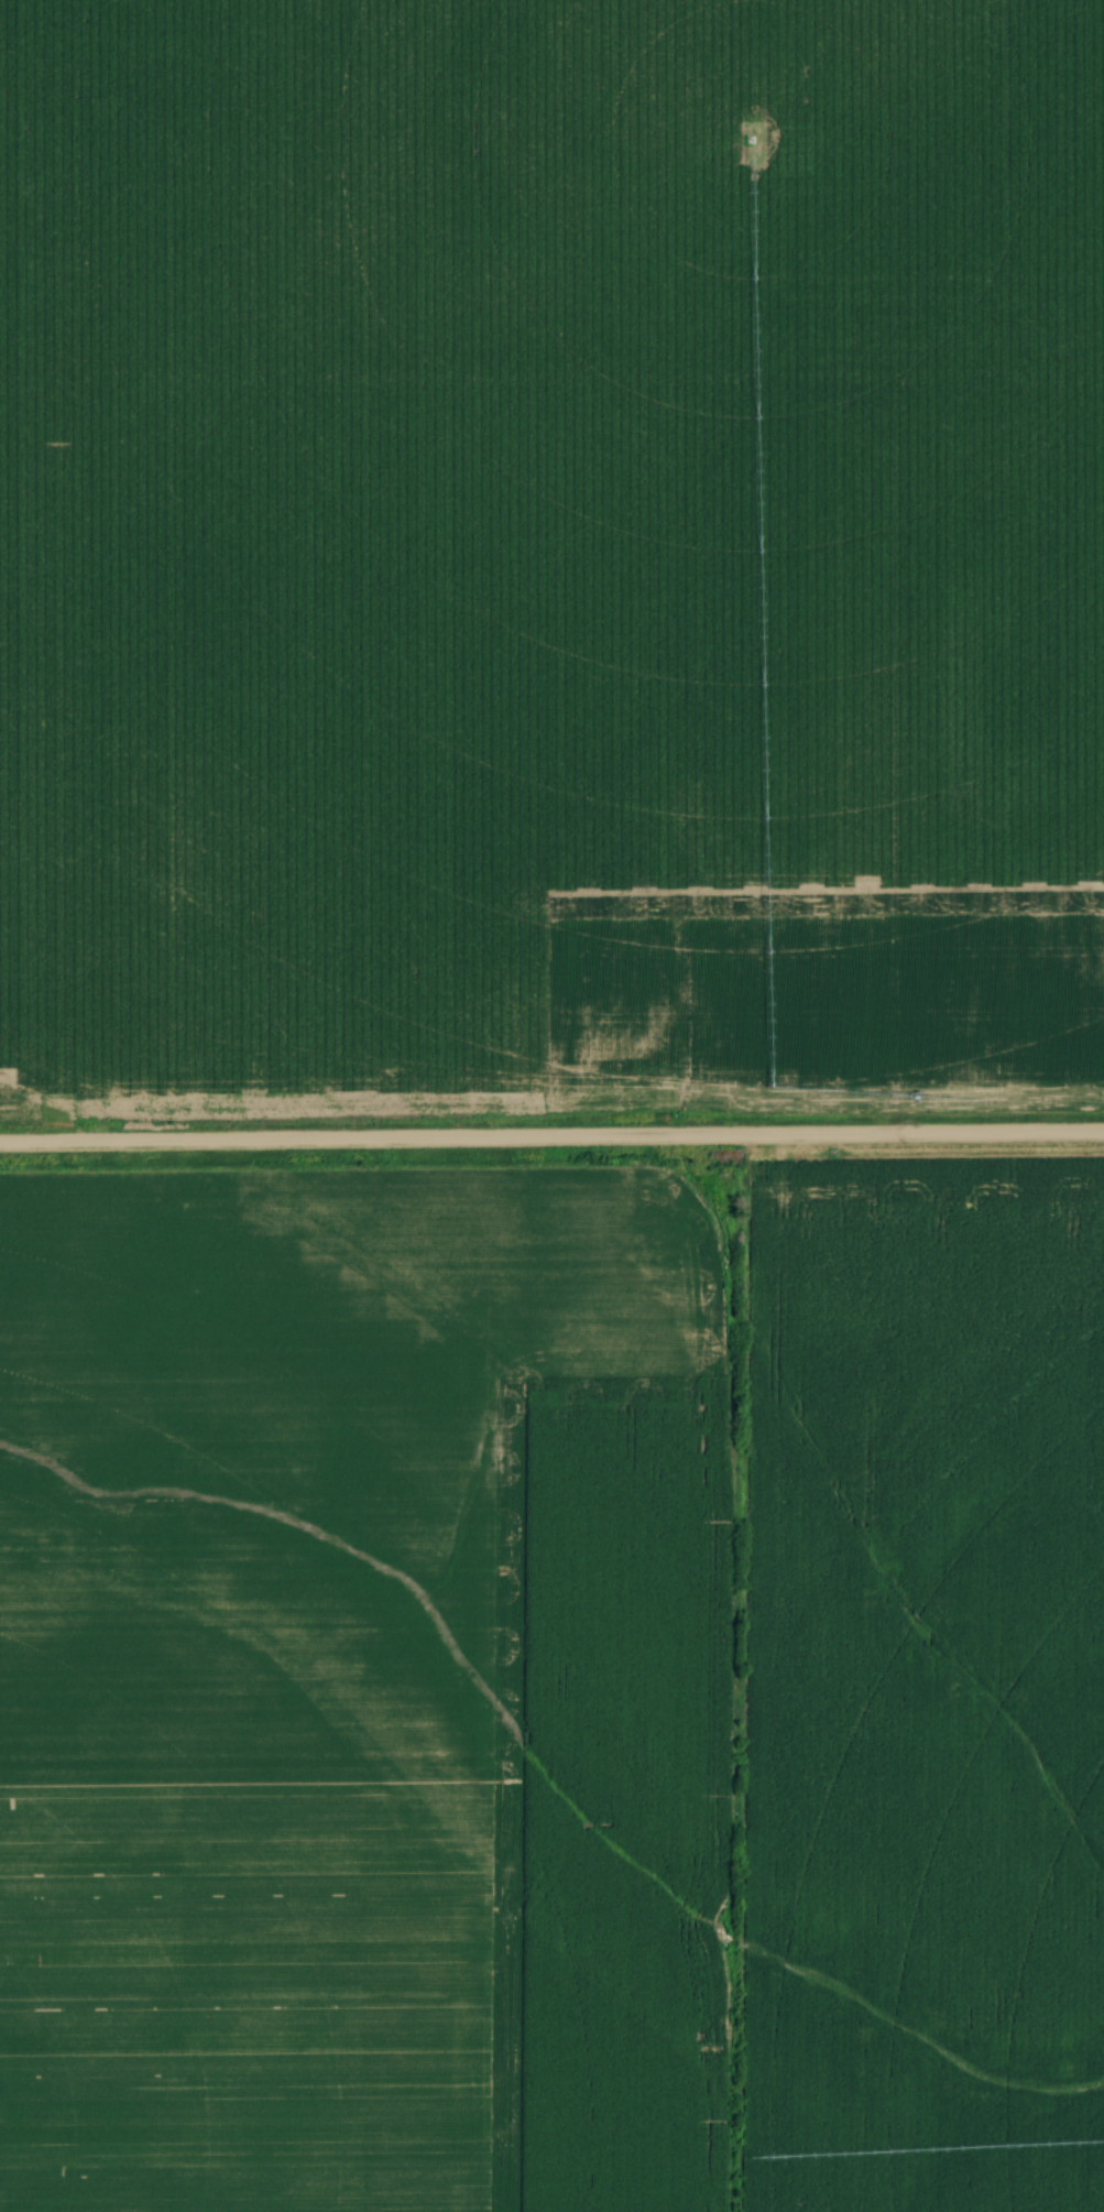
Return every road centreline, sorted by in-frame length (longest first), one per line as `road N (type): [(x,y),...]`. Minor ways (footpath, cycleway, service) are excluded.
road 1 (residential): [(0,1148),(1103,1135)]

